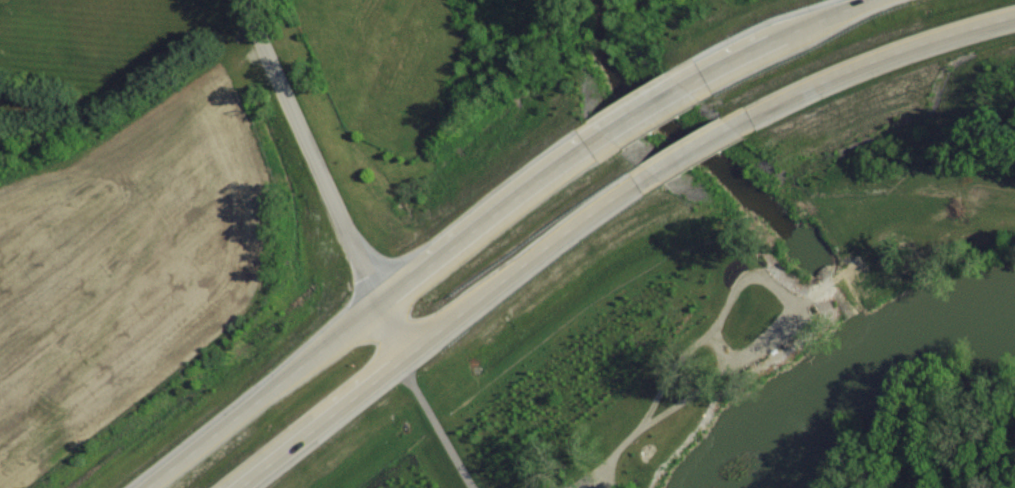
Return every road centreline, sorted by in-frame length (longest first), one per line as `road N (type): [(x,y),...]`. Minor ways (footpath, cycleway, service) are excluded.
road 1 (trunk): [(231,487),(627,189),(738,120),(867,62),(1014,16)]
road 2 (trunk): [(869,0),(744,54),(606,131),(146,487)]
road 3 (residential): [(382,303),(244,0)]

